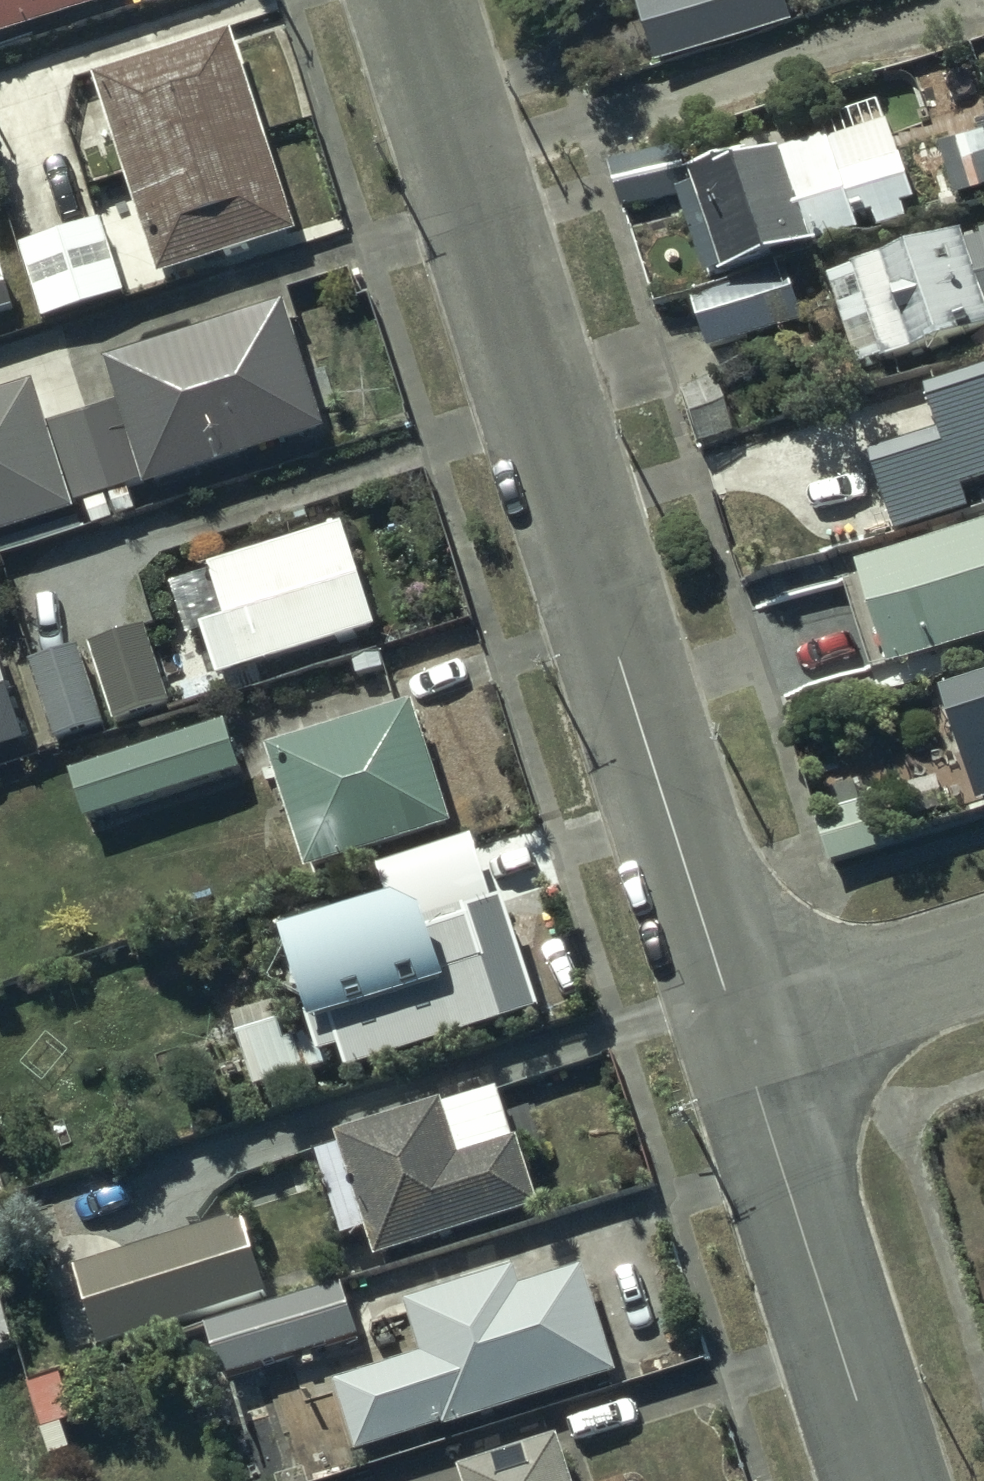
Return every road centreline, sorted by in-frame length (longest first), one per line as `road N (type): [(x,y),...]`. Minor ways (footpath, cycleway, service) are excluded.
road 1 (residential): [(411,0),(742,1041)]
road 2 (residential): [(742,1041),(883,1480)]
road 3 (residential): [(983,964),(742,1041)]

